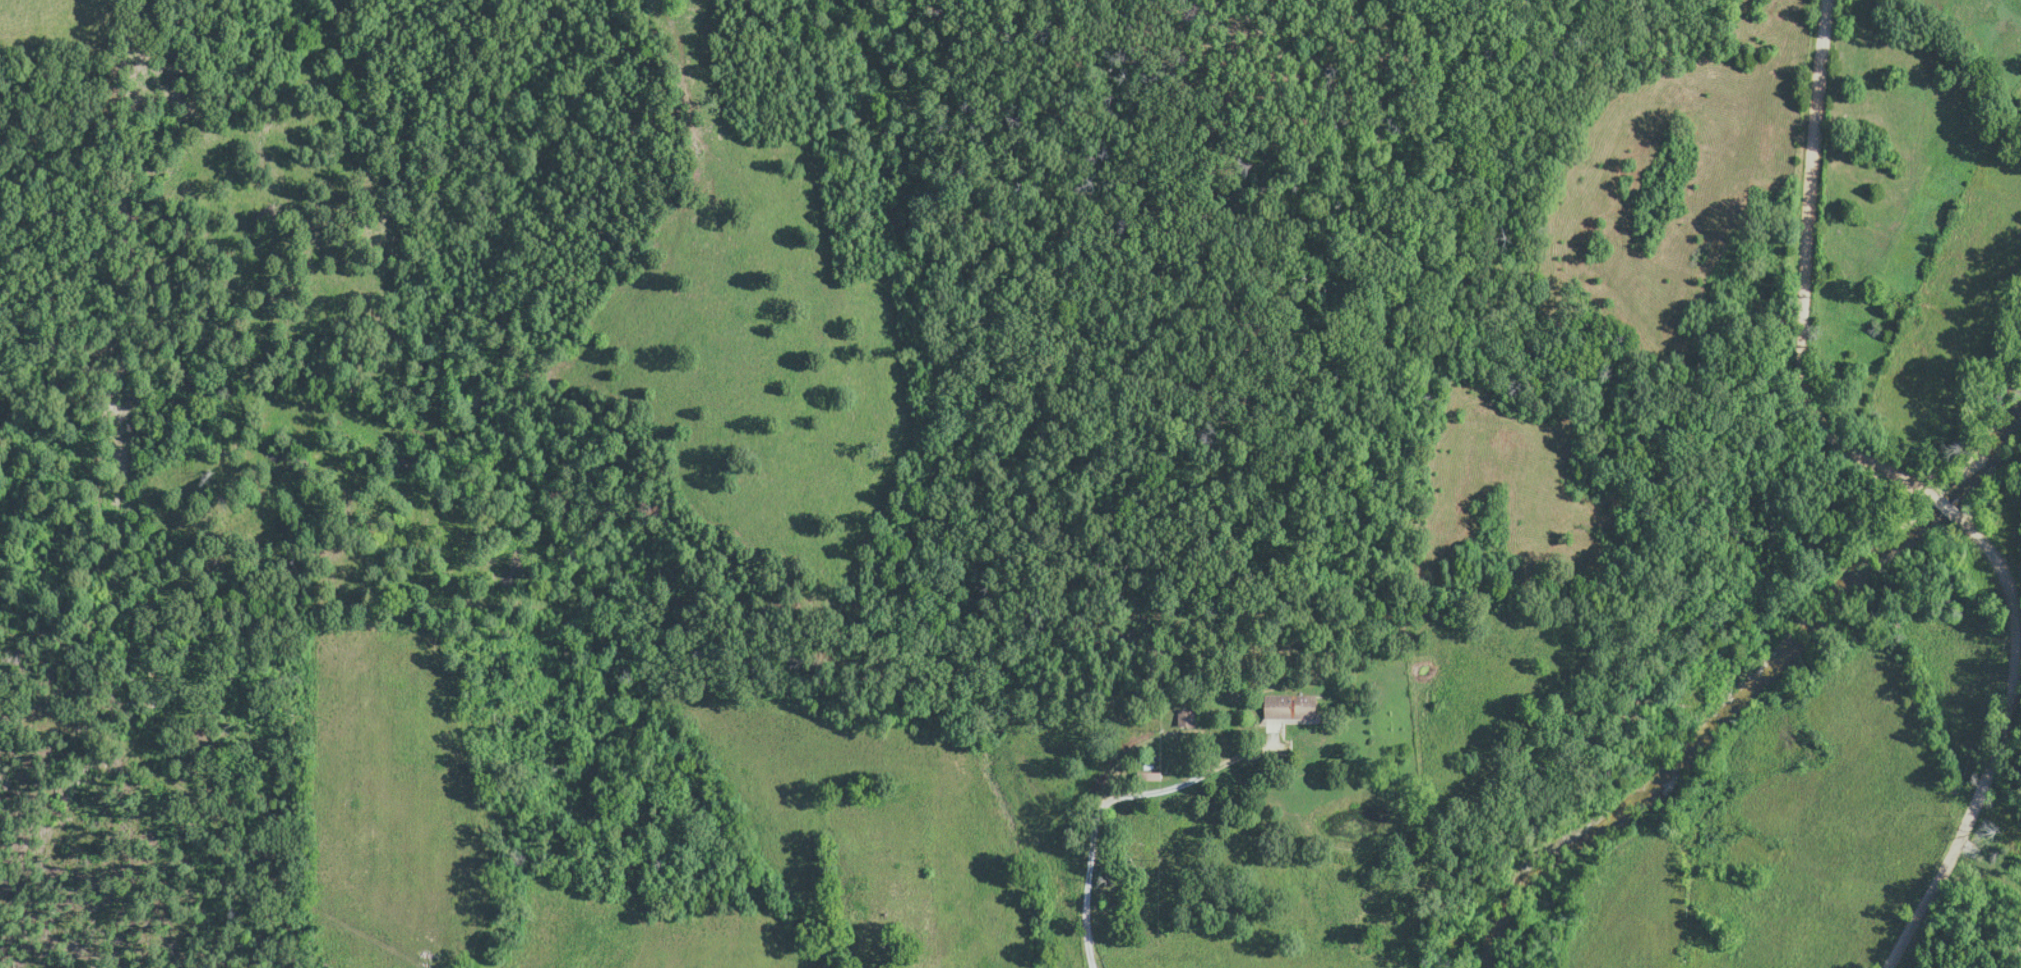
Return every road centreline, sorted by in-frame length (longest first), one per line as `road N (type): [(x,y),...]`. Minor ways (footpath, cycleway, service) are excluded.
road 1 (residential): [(1881,967),(2001,757),(2013,713),(2003,575),(1988,548),(1934,490),(1844,448),(1813,371),(1814,229),(1836,0)]

